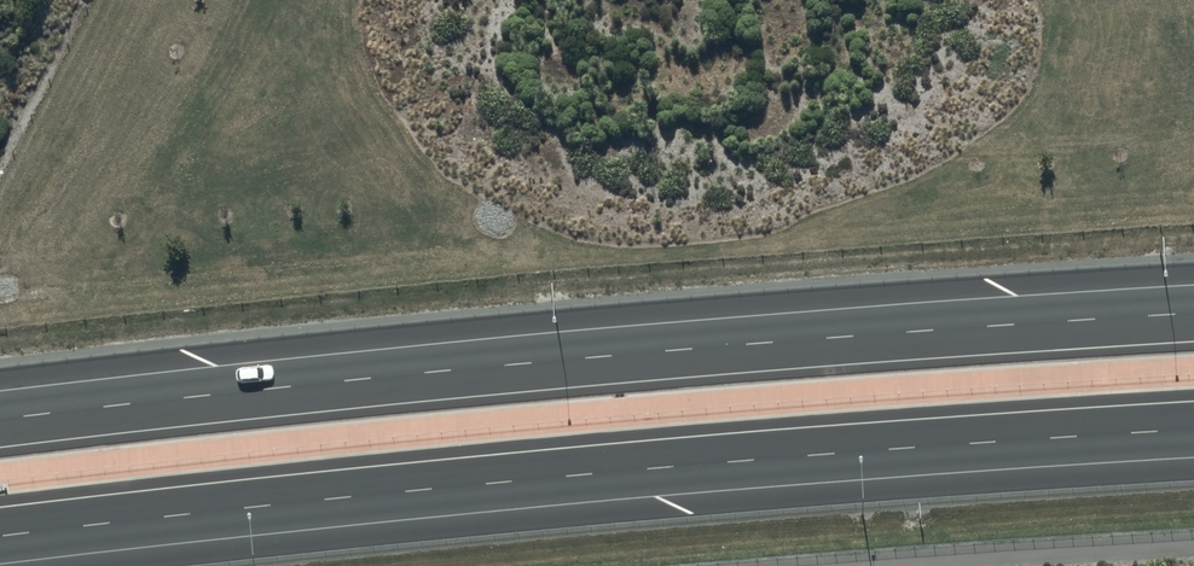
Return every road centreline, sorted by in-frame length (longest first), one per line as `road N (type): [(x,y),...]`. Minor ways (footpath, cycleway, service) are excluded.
road 1 (motorway): [(1193,429),(529,479),(0,536)]
road 2 (motorway): [(0,419),(488,367),(1193,313)]

